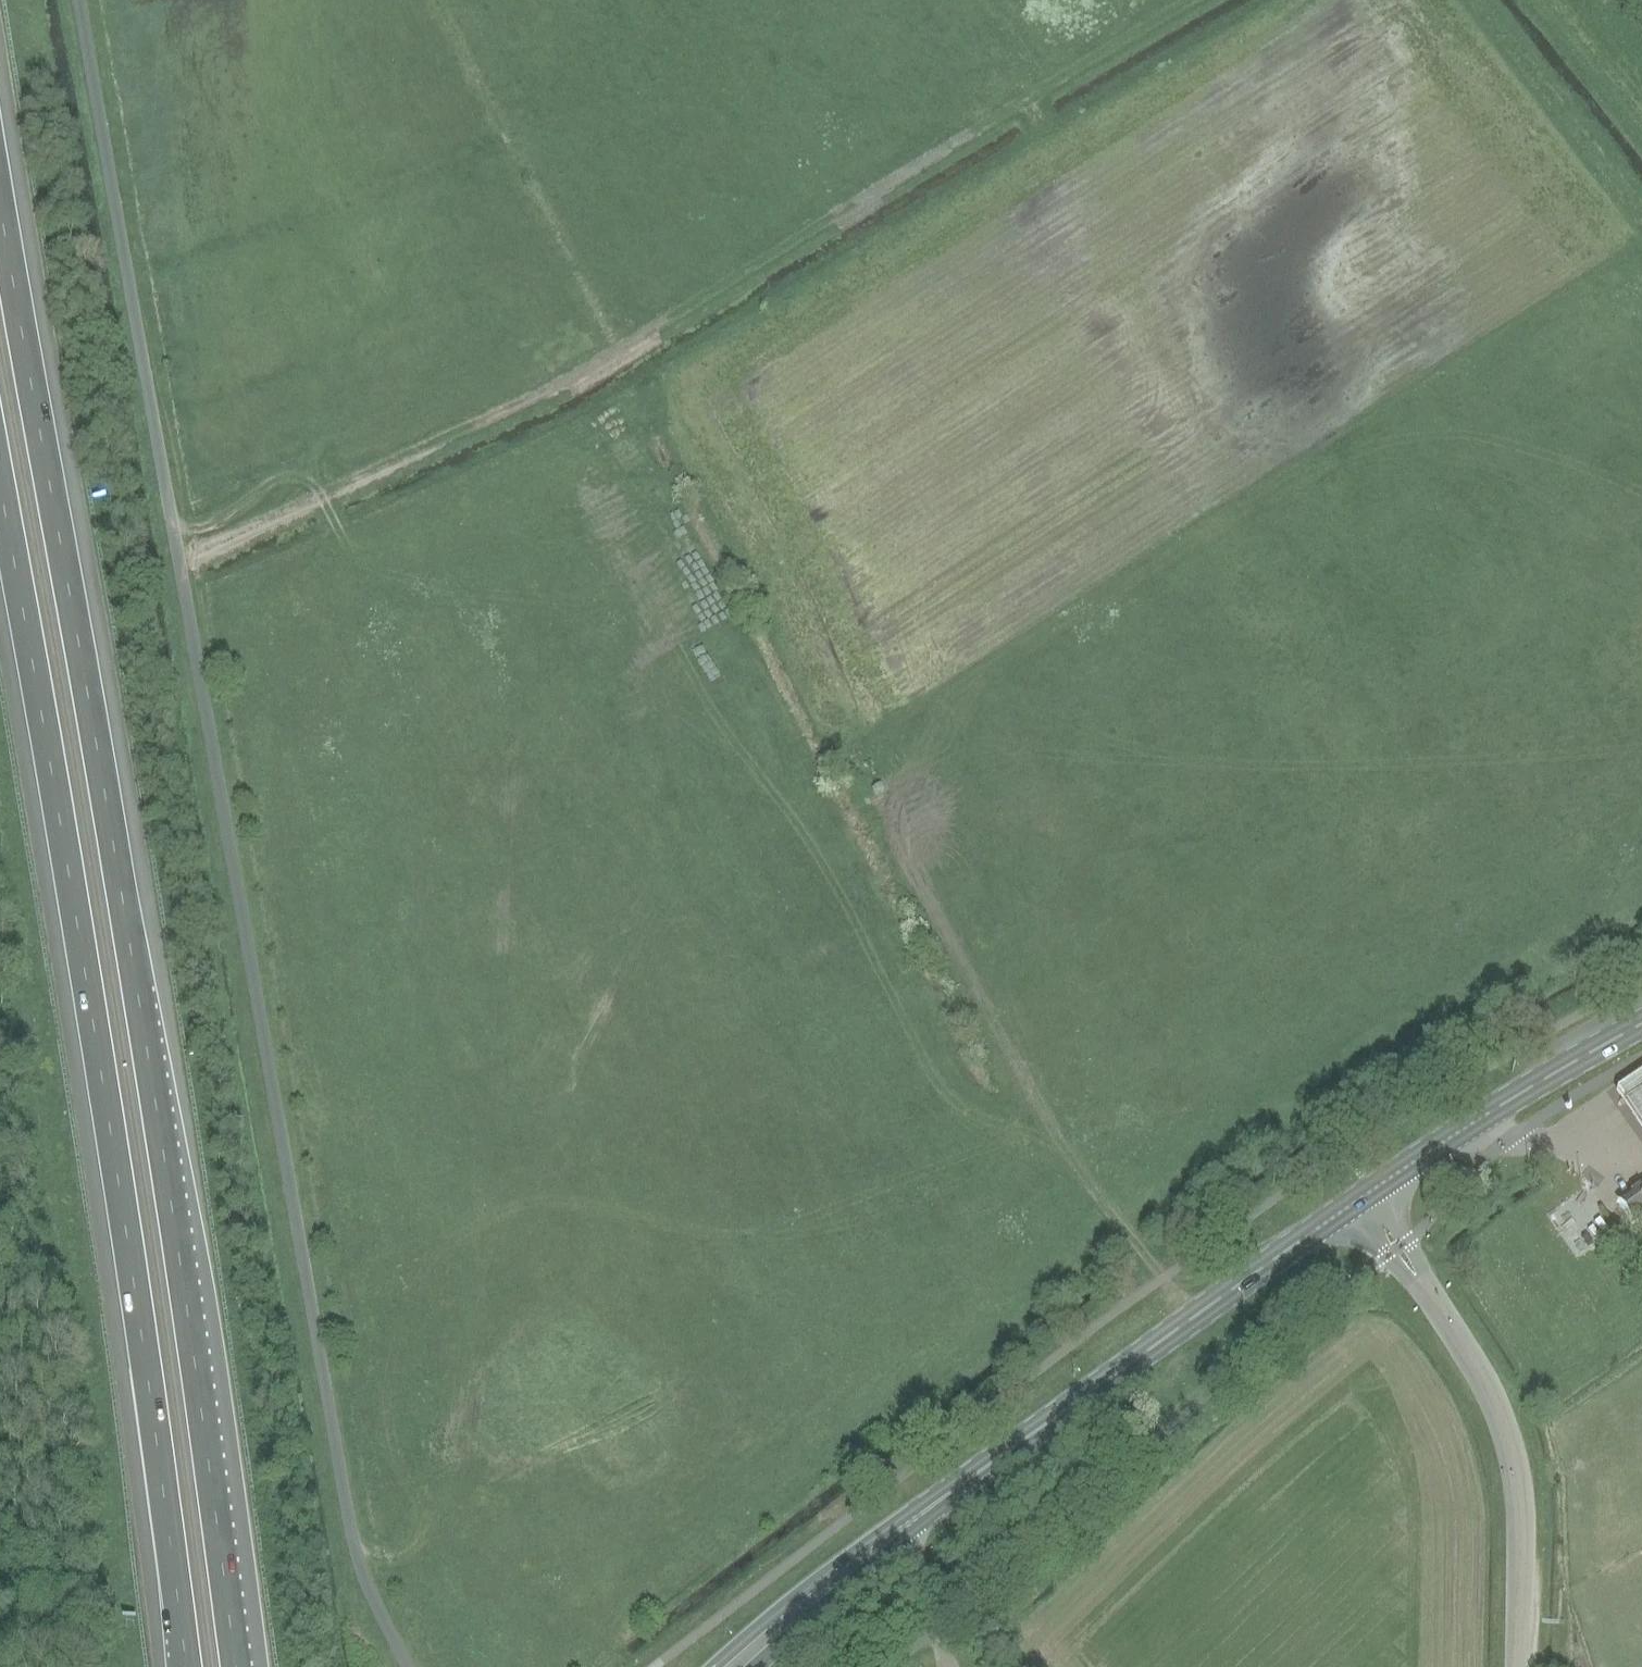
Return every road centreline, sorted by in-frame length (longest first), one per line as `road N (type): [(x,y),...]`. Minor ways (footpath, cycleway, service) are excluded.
road 1 (unclassified): [(81,0),(351,1522),(368,1588),(409,1666)]
road 2 (motorway): [(236,1666),(165,1150),(0,158)]
road 3 (motorway): [(0,460),(118,1152),(188,1666)]
road 4 (secondary): [(1360,1196),(752,1650)]
road 5 (unclassified): [(1517,1666),(1513,1459),(1491,1396),(1449,1323),(1360,1196)]
road 6 (secondary): [(1360,1196),(1641,1024)]

